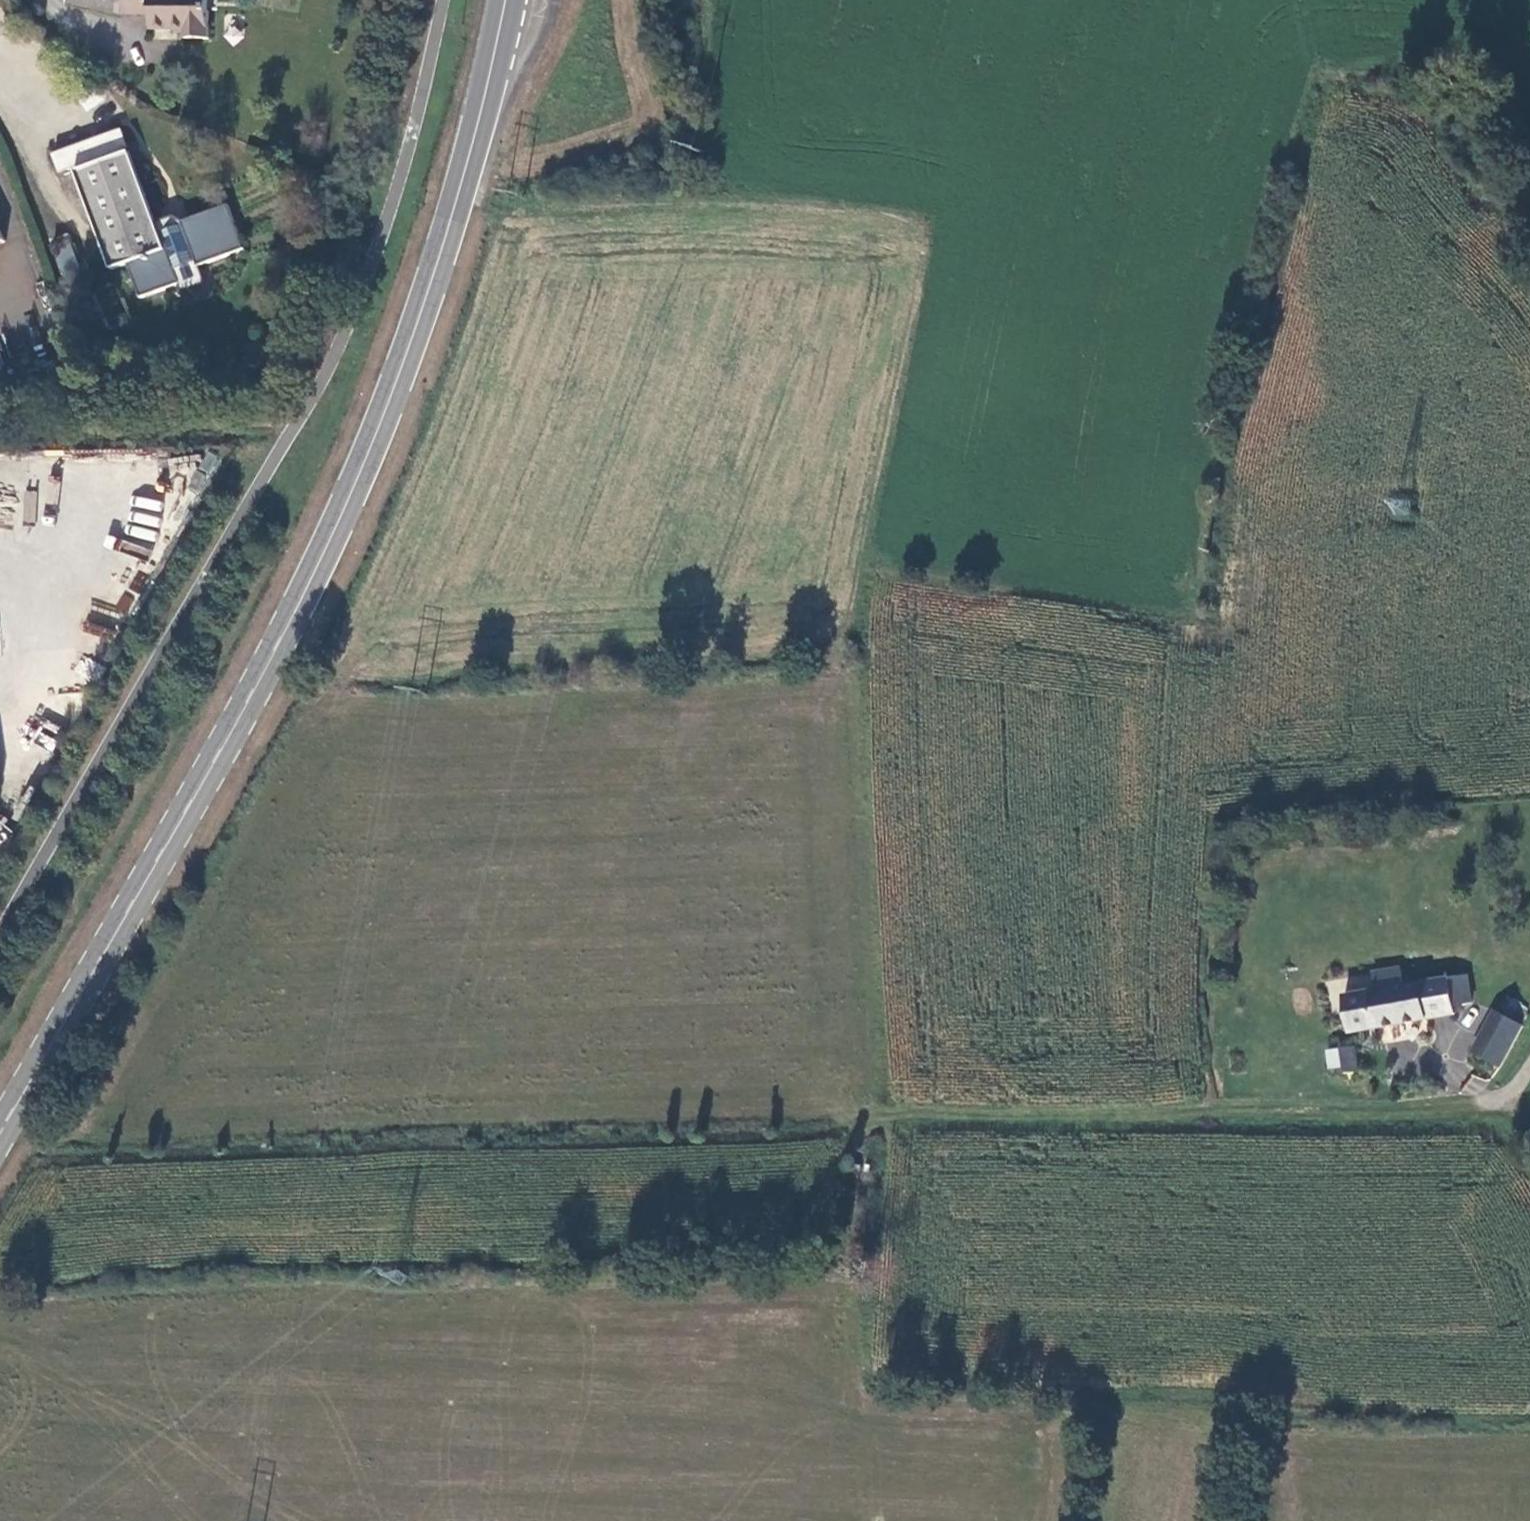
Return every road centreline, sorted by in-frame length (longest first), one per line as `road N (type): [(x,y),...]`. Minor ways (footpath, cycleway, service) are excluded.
road 1 (secondary): [(490,76),(443,244),(354,487),(244,712),(0,1135)]

